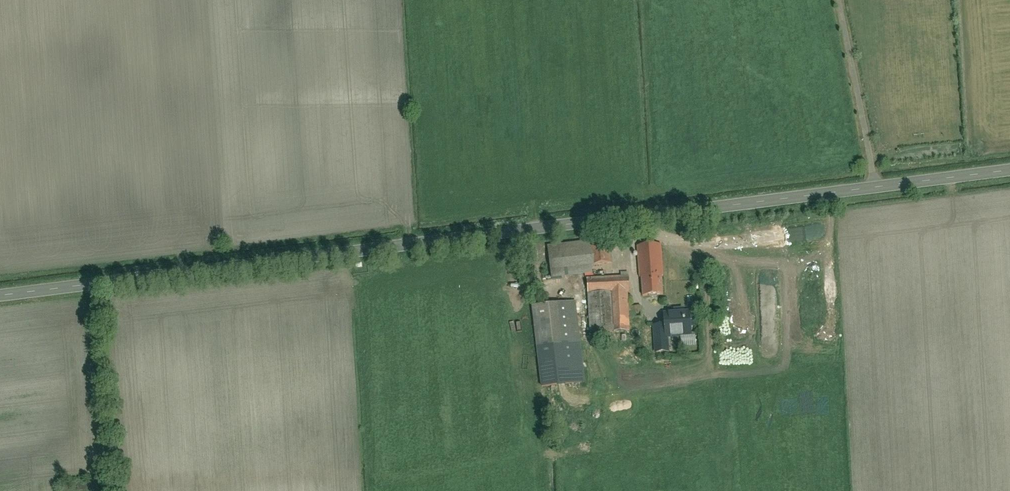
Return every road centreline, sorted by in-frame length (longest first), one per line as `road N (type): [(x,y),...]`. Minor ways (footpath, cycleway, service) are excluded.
road 1 (tertiary): [(0,299),(1009,174)]
road 2 (track): [(97,288),(109,490)]
road 3 (track): [(876,191),(835,0)]

